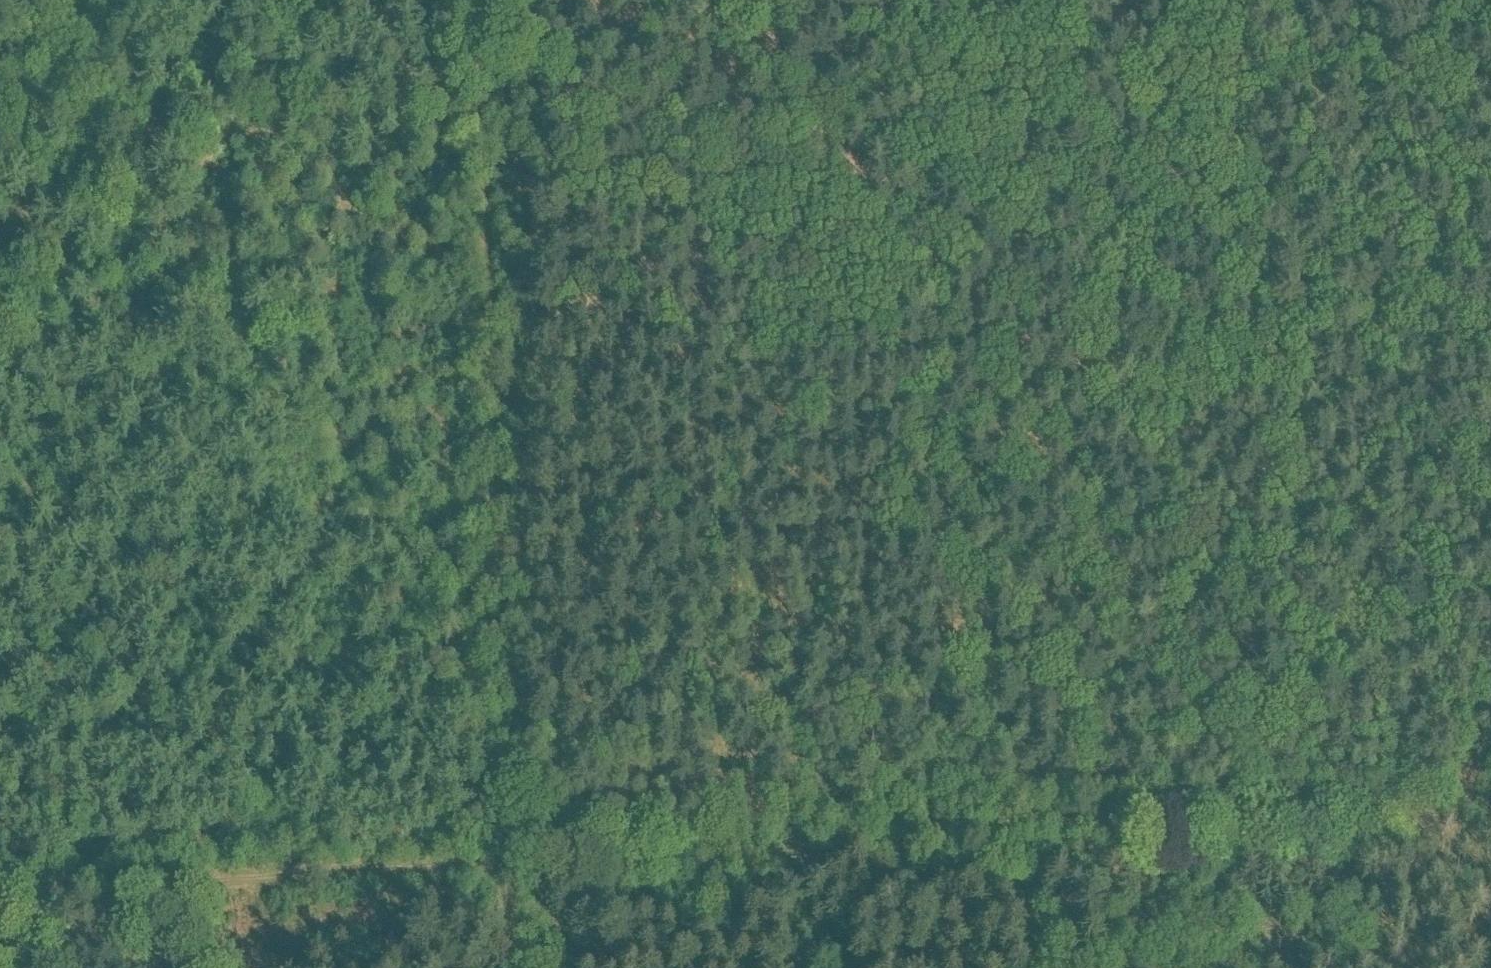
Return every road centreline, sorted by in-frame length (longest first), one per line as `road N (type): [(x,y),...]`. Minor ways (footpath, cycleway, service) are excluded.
road 1 (track): [(512,869),(473,0)]
road 2 (track): [(0,892),(512,869)]

